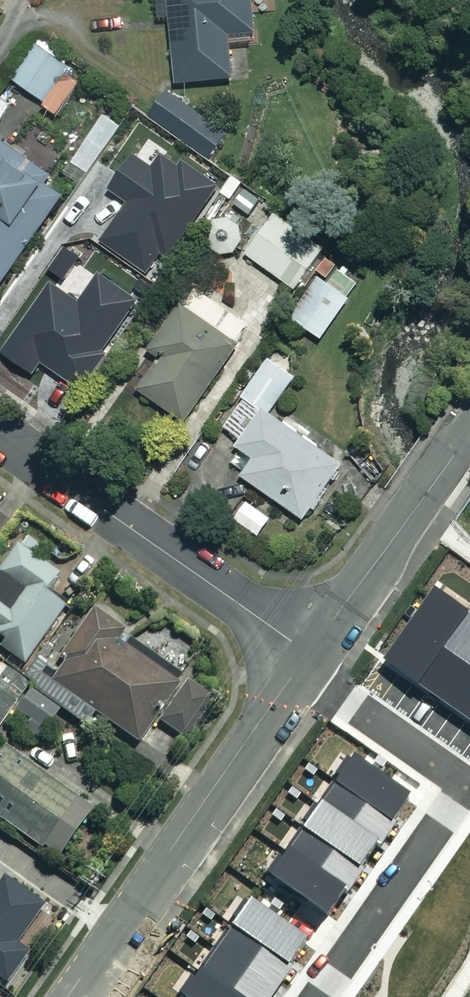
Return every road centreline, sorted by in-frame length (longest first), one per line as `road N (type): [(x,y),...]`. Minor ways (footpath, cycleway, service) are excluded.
road 1 (residential): [(308,652),(67,996)]
road 2 (residential): [(0,434),(308,652)]
road 3 (residential): [(469,432),(308,652)]

